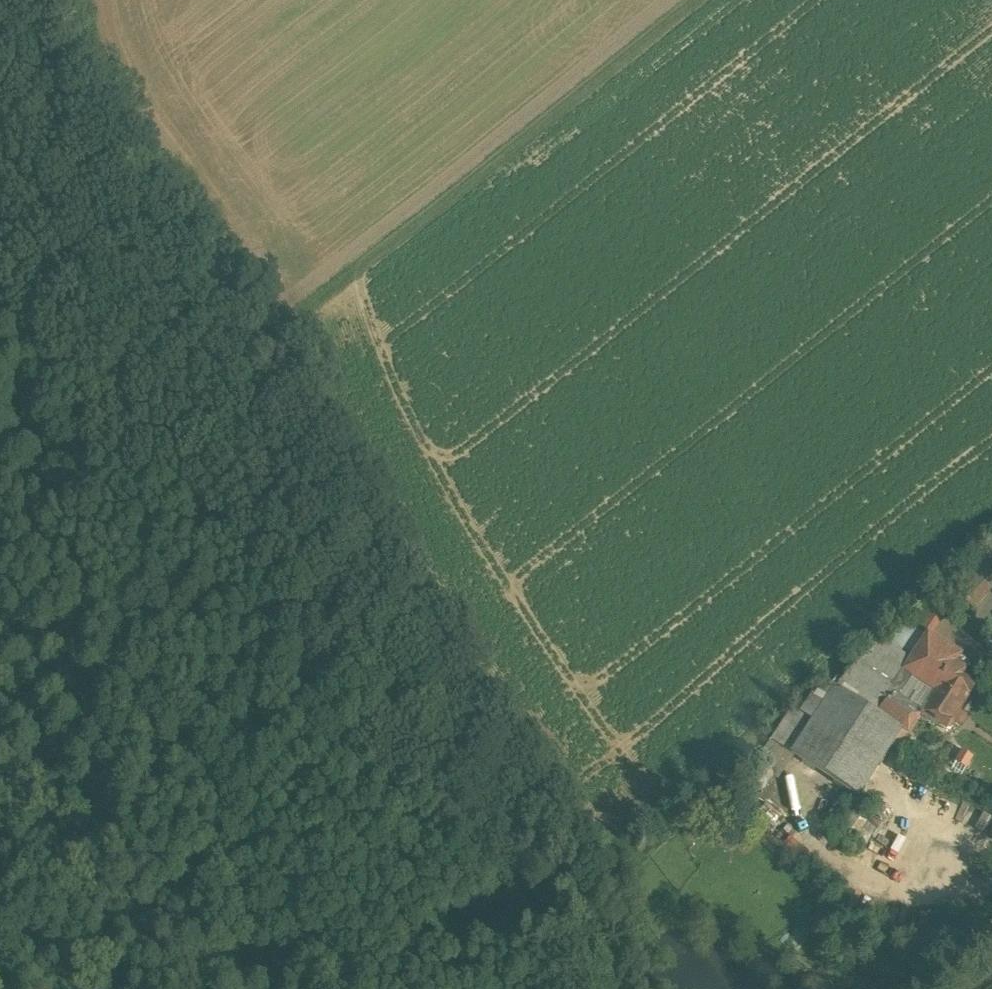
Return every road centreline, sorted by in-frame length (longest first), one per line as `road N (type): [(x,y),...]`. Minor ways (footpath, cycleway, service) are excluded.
road 1 (track): [(714,0),(300,337)]

